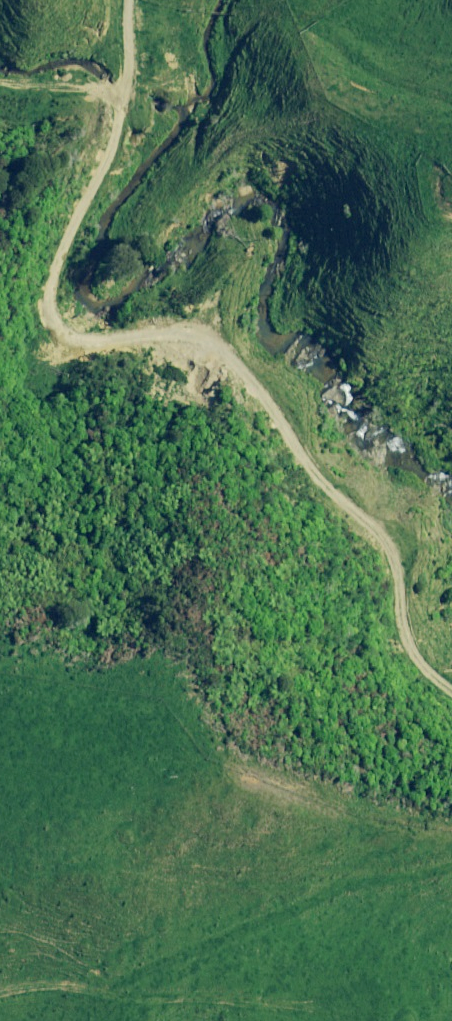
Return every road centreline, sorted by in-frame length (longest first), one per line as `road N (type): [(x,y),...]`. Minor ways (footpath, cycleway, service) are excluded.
road 1 (track): [(129,0),(132,61),(113,145),(57,271),(52,302),(61,323),(76,336),(199,331),(228,351),(275,400),(311,470),(382,529),(400,560),(410,641),(451,689)]
road 2 (track): [(345,1020),(324,1007),(298,1004),(127,998),(57,984),(0,991)]
road 3 (track): [(0,79),(123,101)]

